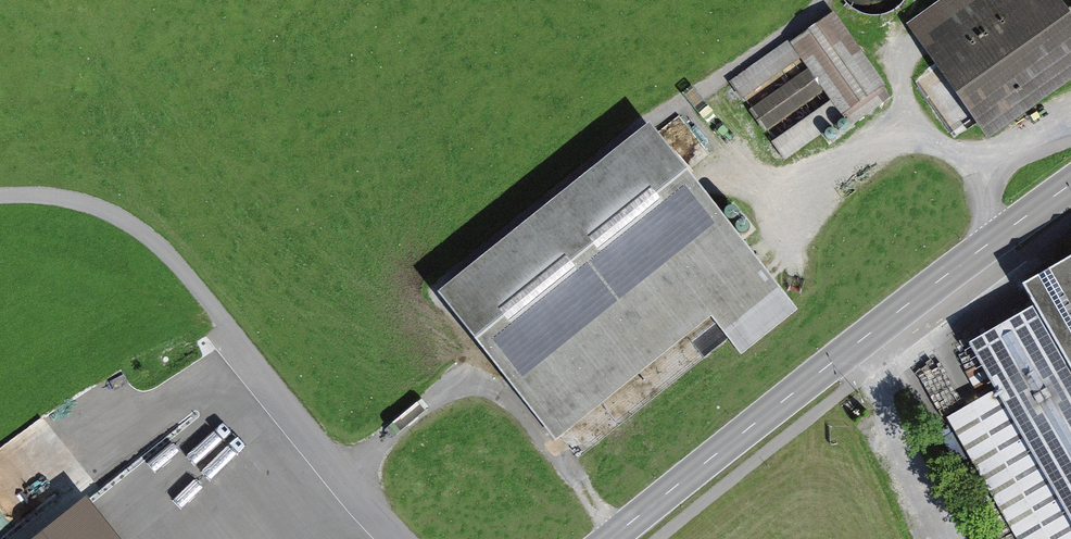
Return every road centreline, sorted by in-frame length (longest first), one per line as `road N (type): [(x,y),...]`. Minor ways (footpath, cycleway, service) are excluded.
road 1 (secondary): [(1070,184),(610,538)]
road 2 (track): [(399,538),(164,250),(132,224),(74,200),(0,198)]
road 3 (track): [(347,481),(428,403),(456,389),(484,389),(512,406),(617,534)]
road 4 (track): [(892,42),(964,144),(987,160),(1070,119)]

